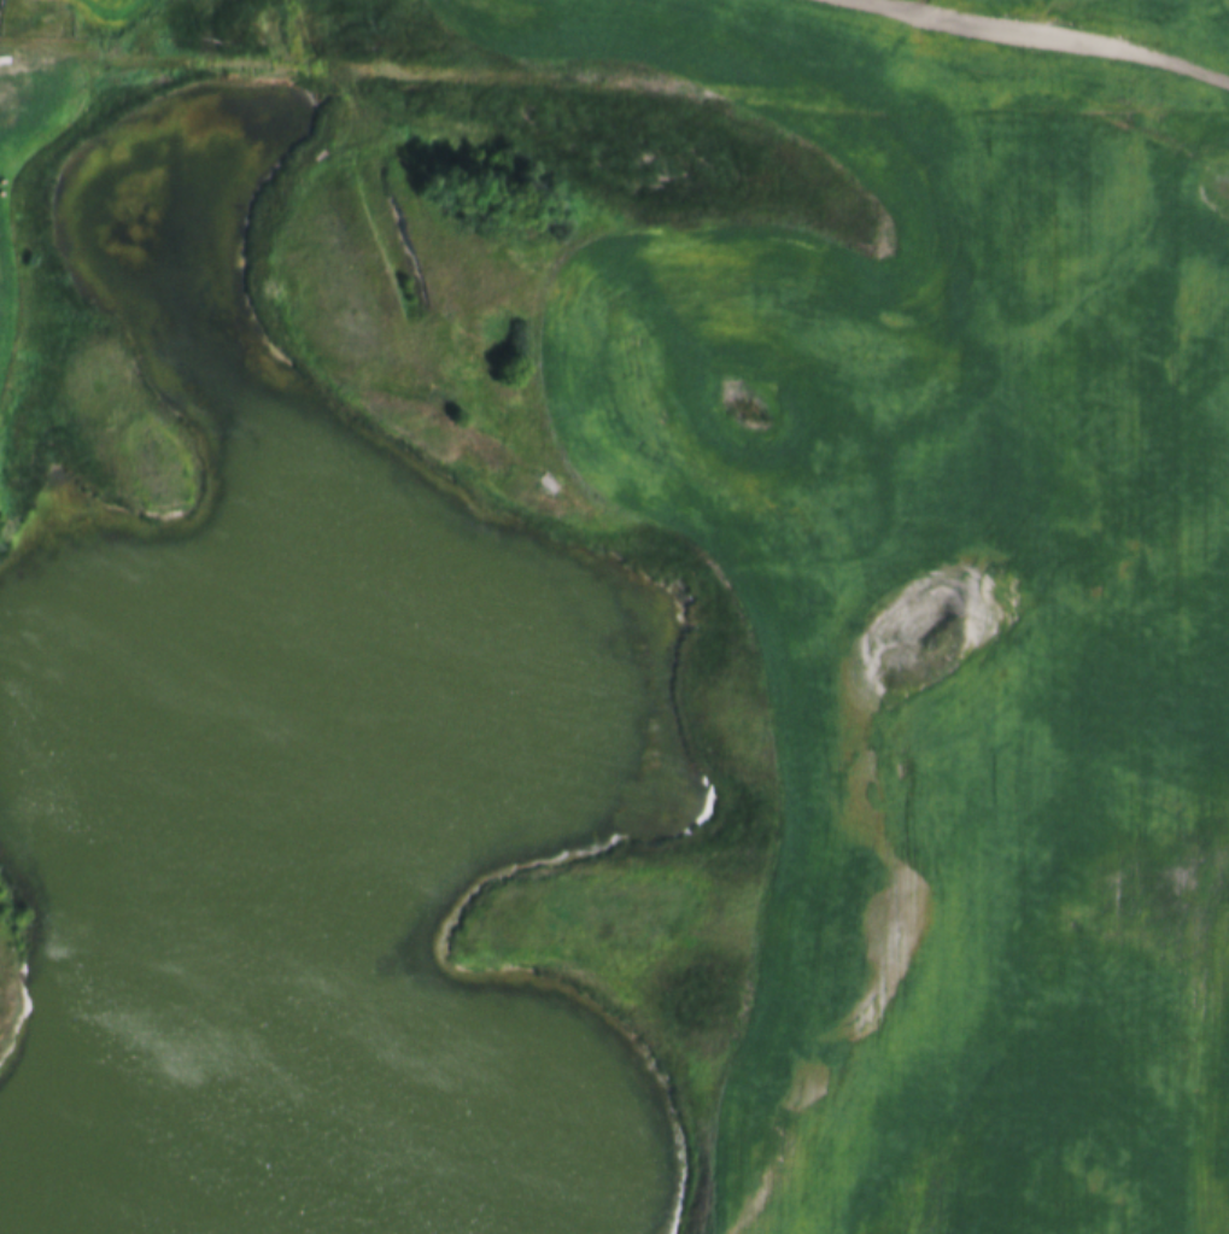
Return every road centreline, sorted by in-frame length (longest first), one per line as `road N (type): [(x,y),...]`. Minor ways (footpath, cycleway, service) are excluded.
road 1 (track): [(0,62),(159,54),(433,64),(961,107),(1228,101)]

